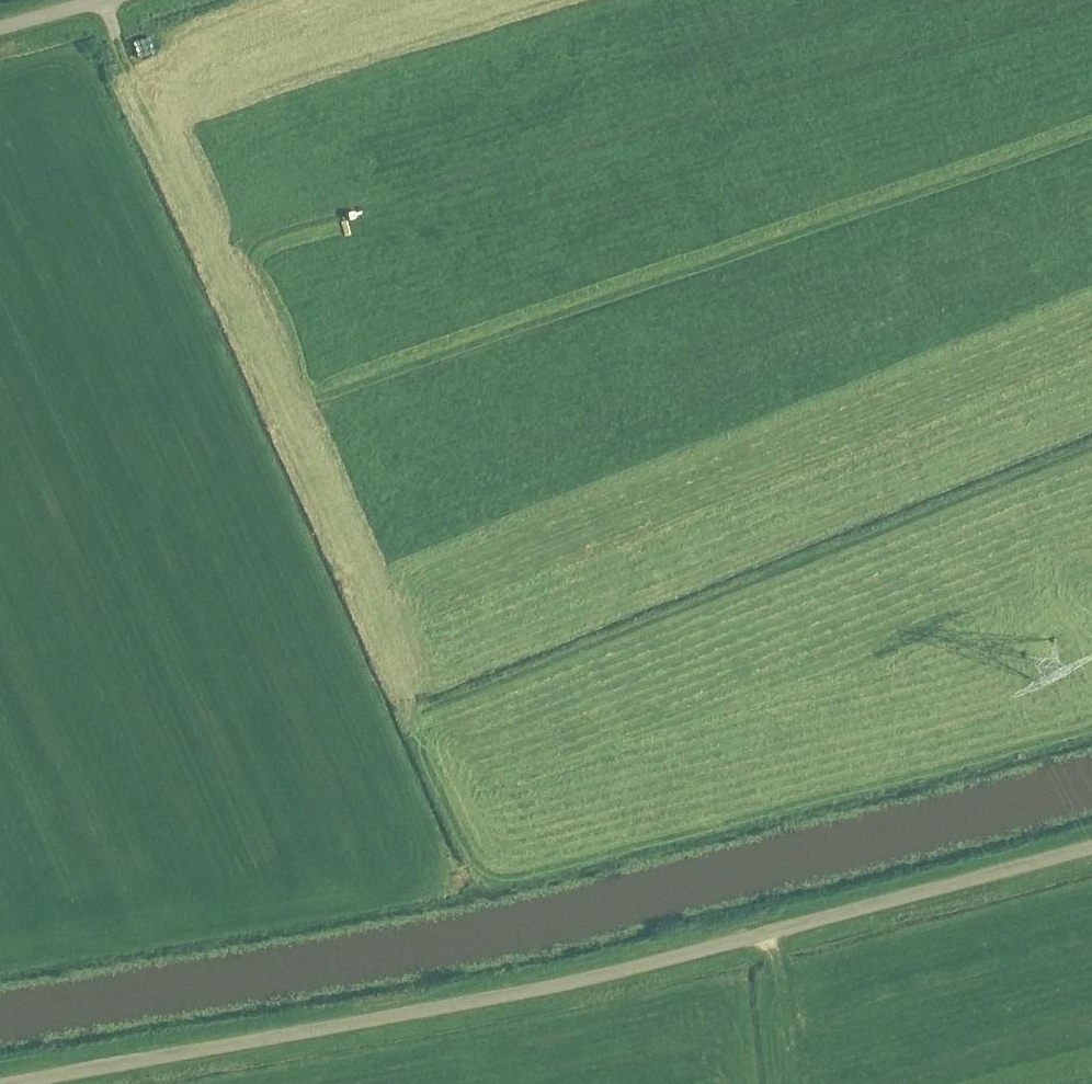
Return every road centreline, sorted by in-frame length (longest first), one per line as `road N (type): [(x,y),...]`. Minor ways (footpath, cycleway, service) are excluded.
road 1 (unclassified): [(1091,850),(839,919),(222,1053),(27,1083)]

